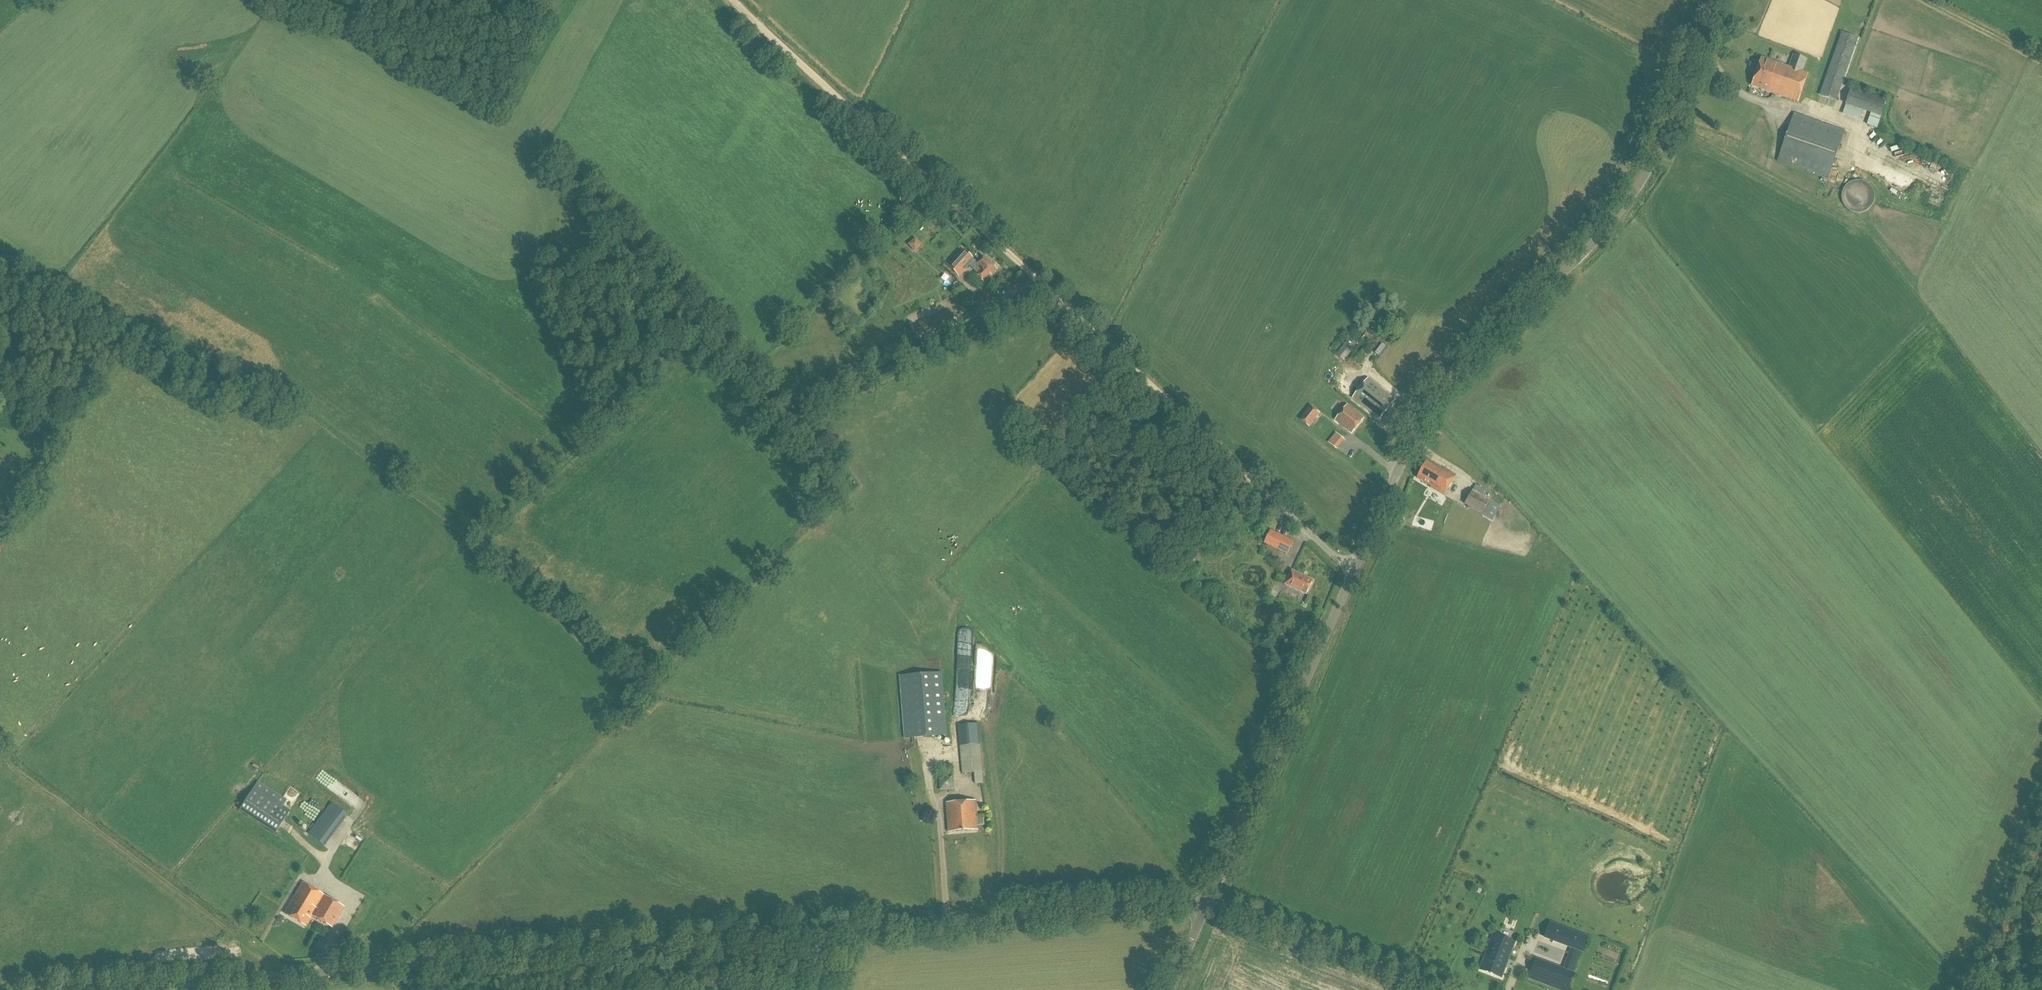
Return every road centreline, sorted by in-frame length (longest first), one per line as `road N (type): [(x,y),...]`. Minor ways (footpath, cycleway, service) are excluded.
road 1 (unclassified): [(99,989),(1210,902)]
road 2 (unclassified): [(1210,902),(1422,415),(1638,186),(1665,135),(1710,0)]
road 3 (track): [(1352,571),(729,0)]
road 4 (unclassified): [(1440,989),(1210,902)]
road 5 (track): [(1924,0),(2041,62)]

